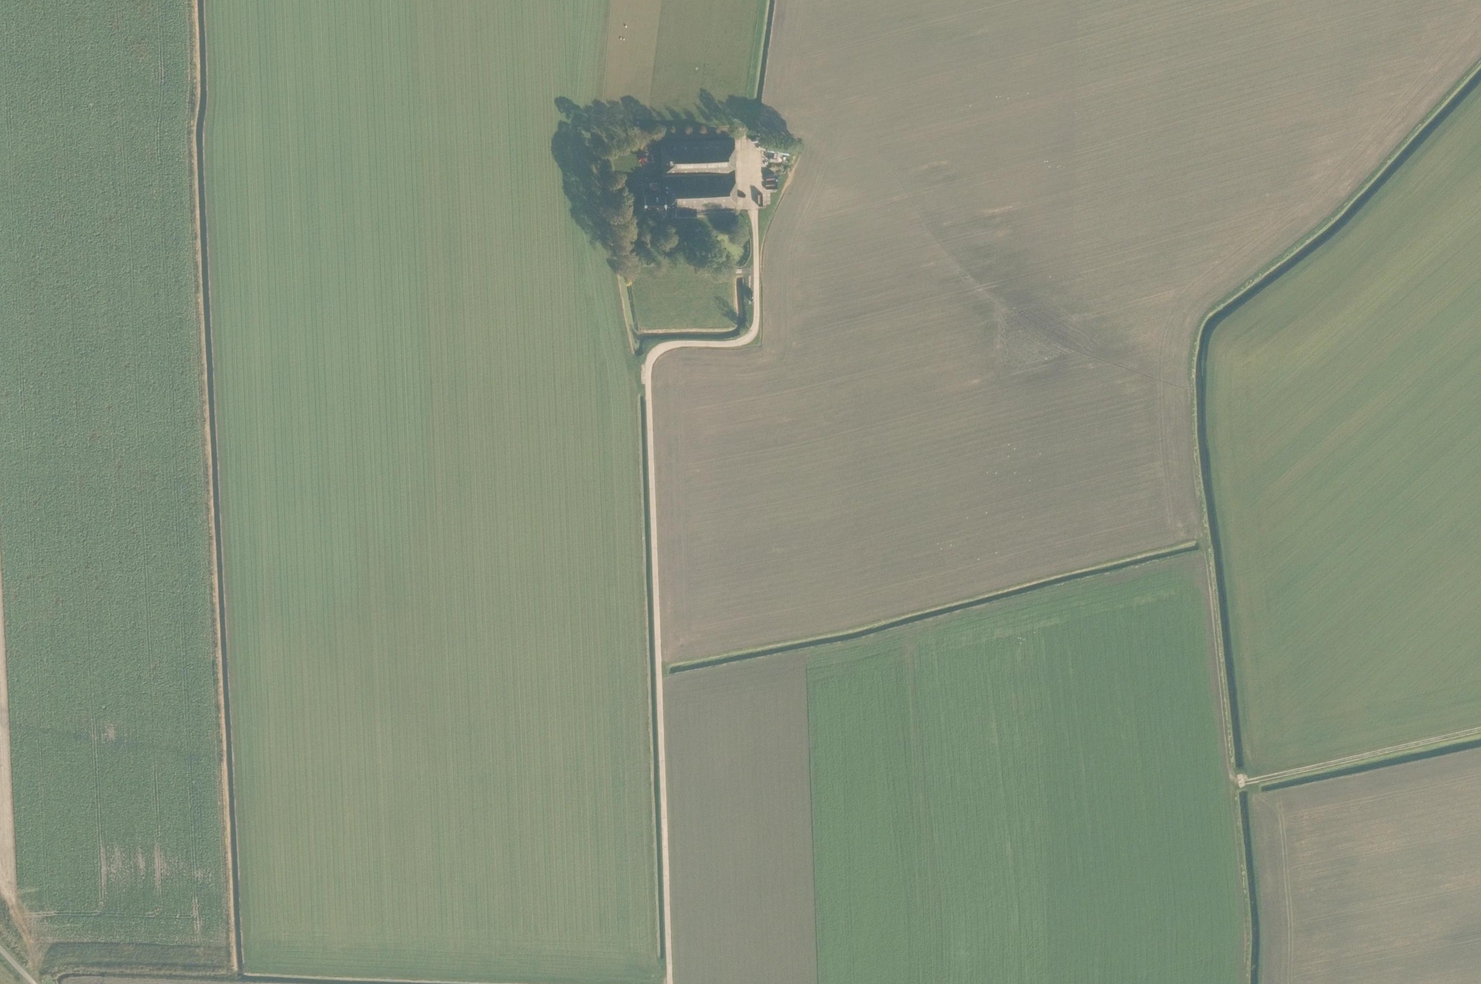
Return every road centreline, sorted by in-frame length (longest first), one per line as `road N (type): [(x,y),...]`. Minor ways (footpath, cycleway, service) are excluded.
road 1 (track): [(1480,728),(1241,782)]

